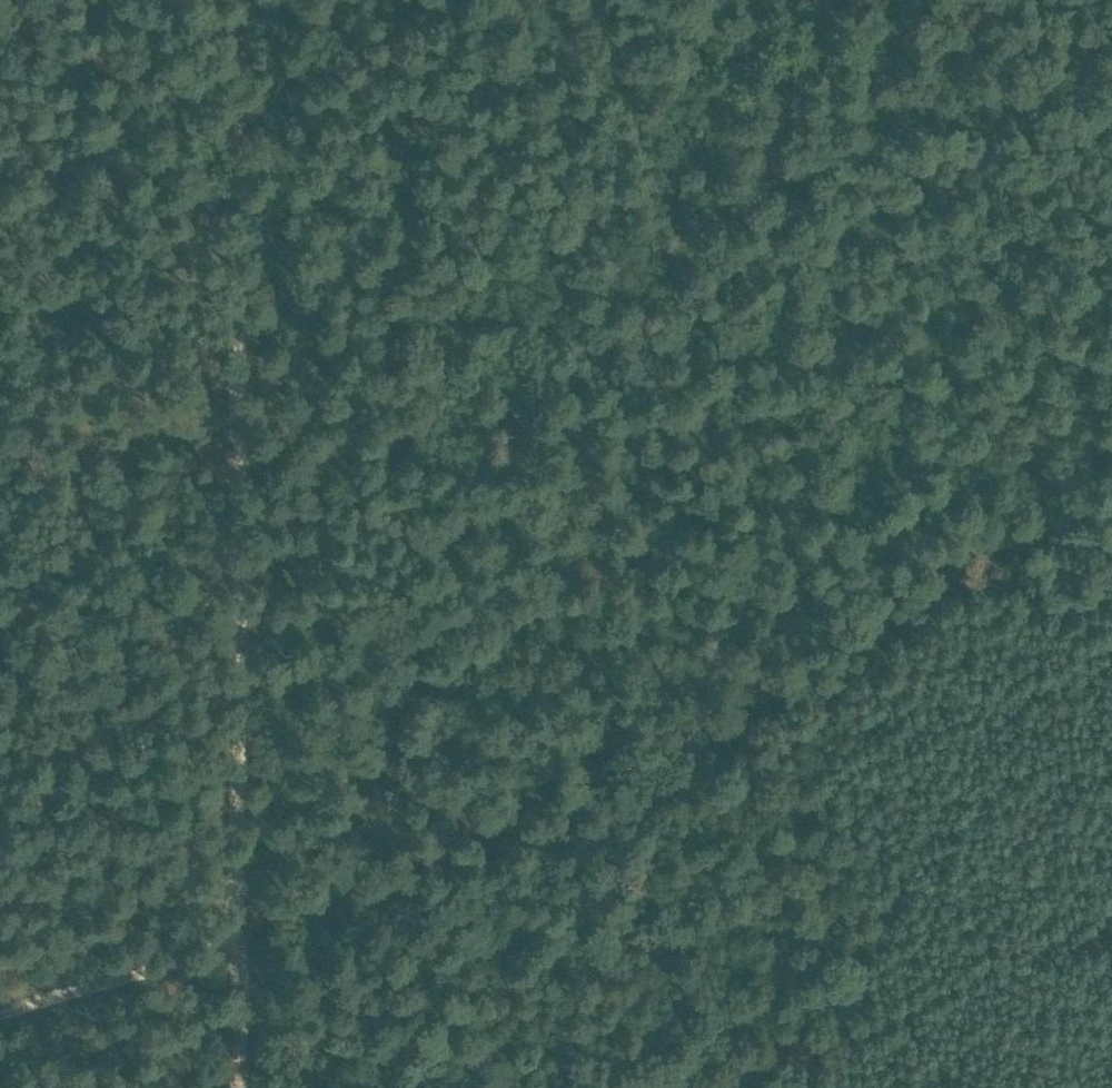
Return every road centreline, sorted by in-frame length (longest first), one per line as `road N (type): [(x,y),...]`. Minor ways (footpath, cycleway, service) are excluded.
road 1 (track): [(242,0),(238,1087)]
road 2 (track): [(0,1014),(241,945)]
road 3 (track): [(241,420),(0,464)]

